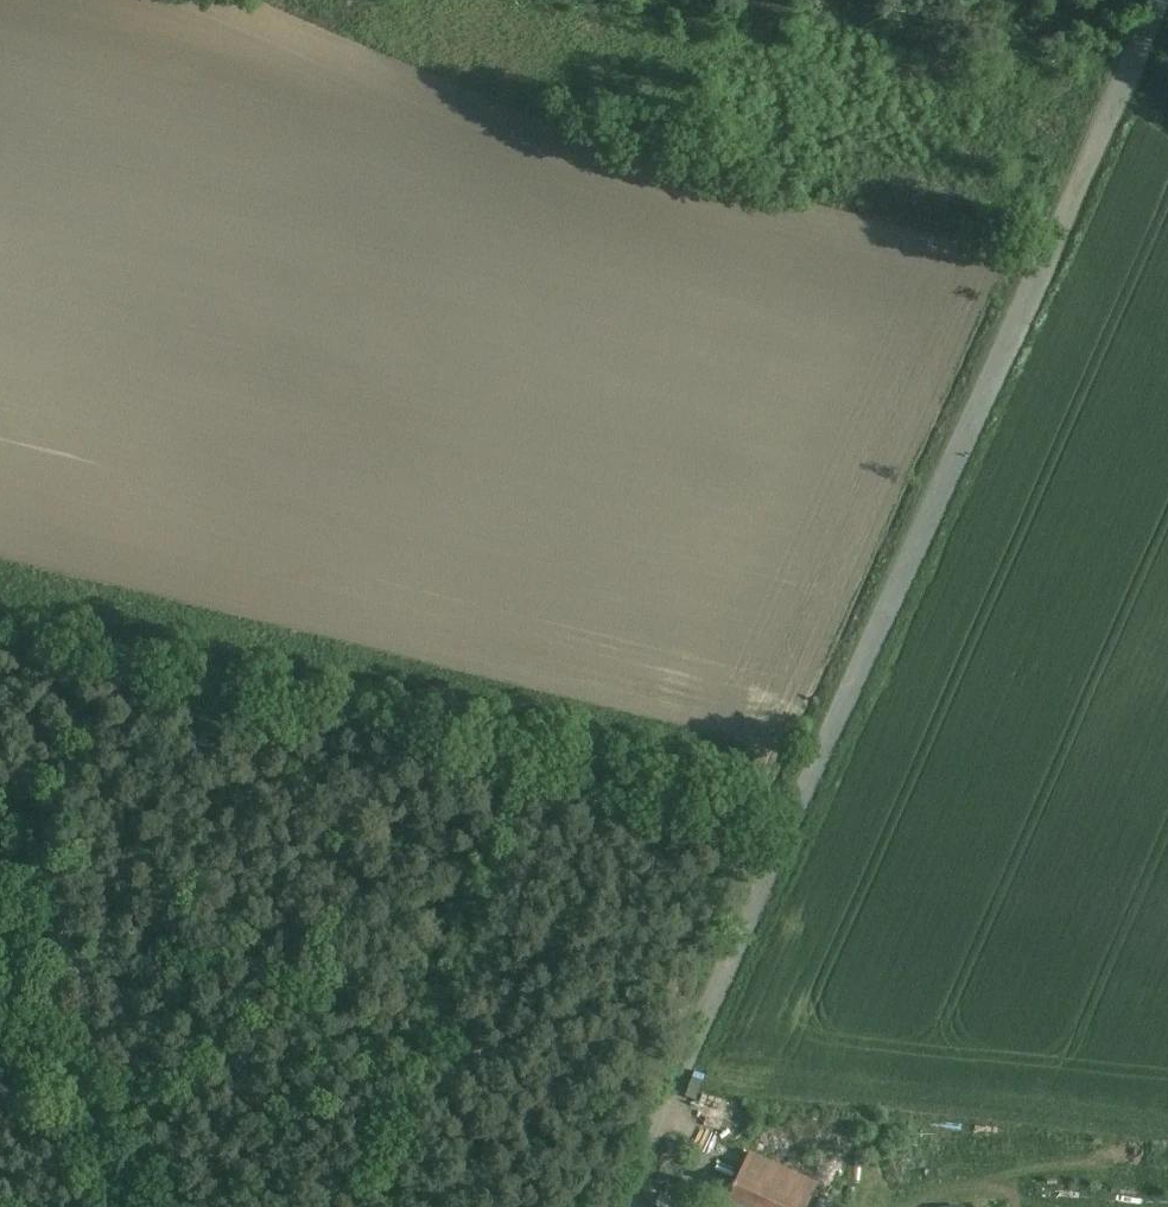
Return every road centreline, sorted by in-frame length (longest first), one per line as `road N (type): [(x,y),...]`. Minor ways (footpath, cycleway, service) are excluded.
road 1 (track): [(624,1206),(1167,0)]
road 2 (unclassified): [(152,1206),(0,926)]

